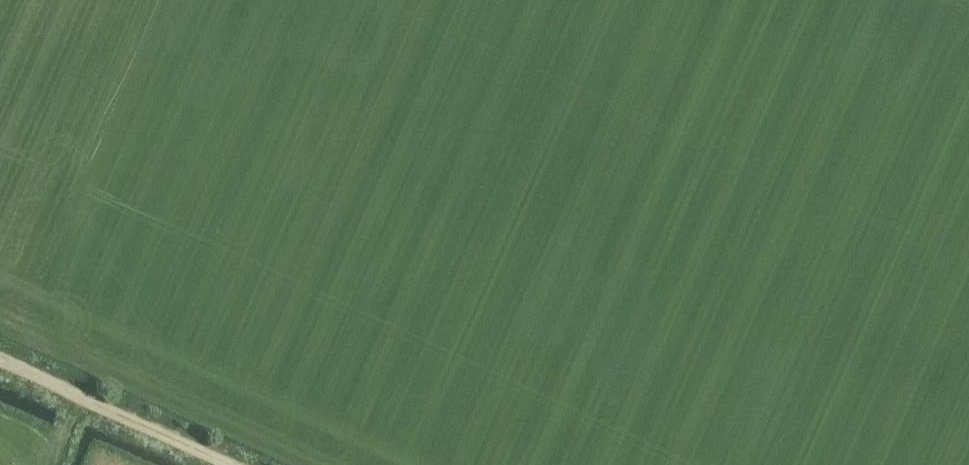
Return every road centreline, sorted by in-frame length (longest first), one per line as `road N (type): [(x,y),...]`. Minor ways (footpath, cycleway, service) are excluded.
road 1 (track): [(235,464),(0,358)]

